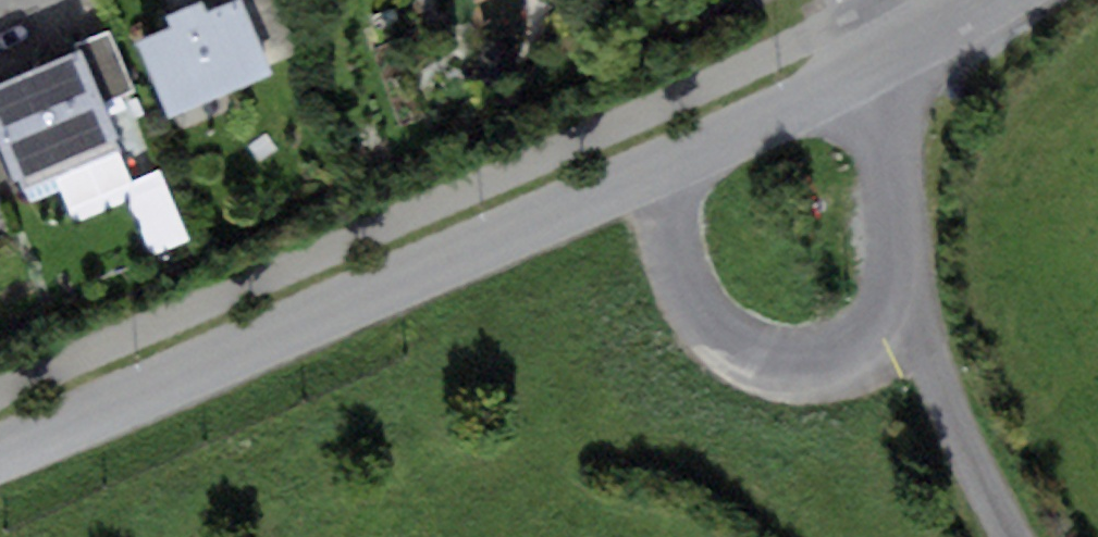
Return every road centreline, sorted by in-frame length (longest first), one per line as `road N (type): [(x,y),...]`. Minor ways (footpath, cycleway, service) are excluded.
road 1 (unclassified): [(0,450),(903,50)]
road 2 (track): [(1017,536),(921,321),(898,231),(895,136),(903,50)]

